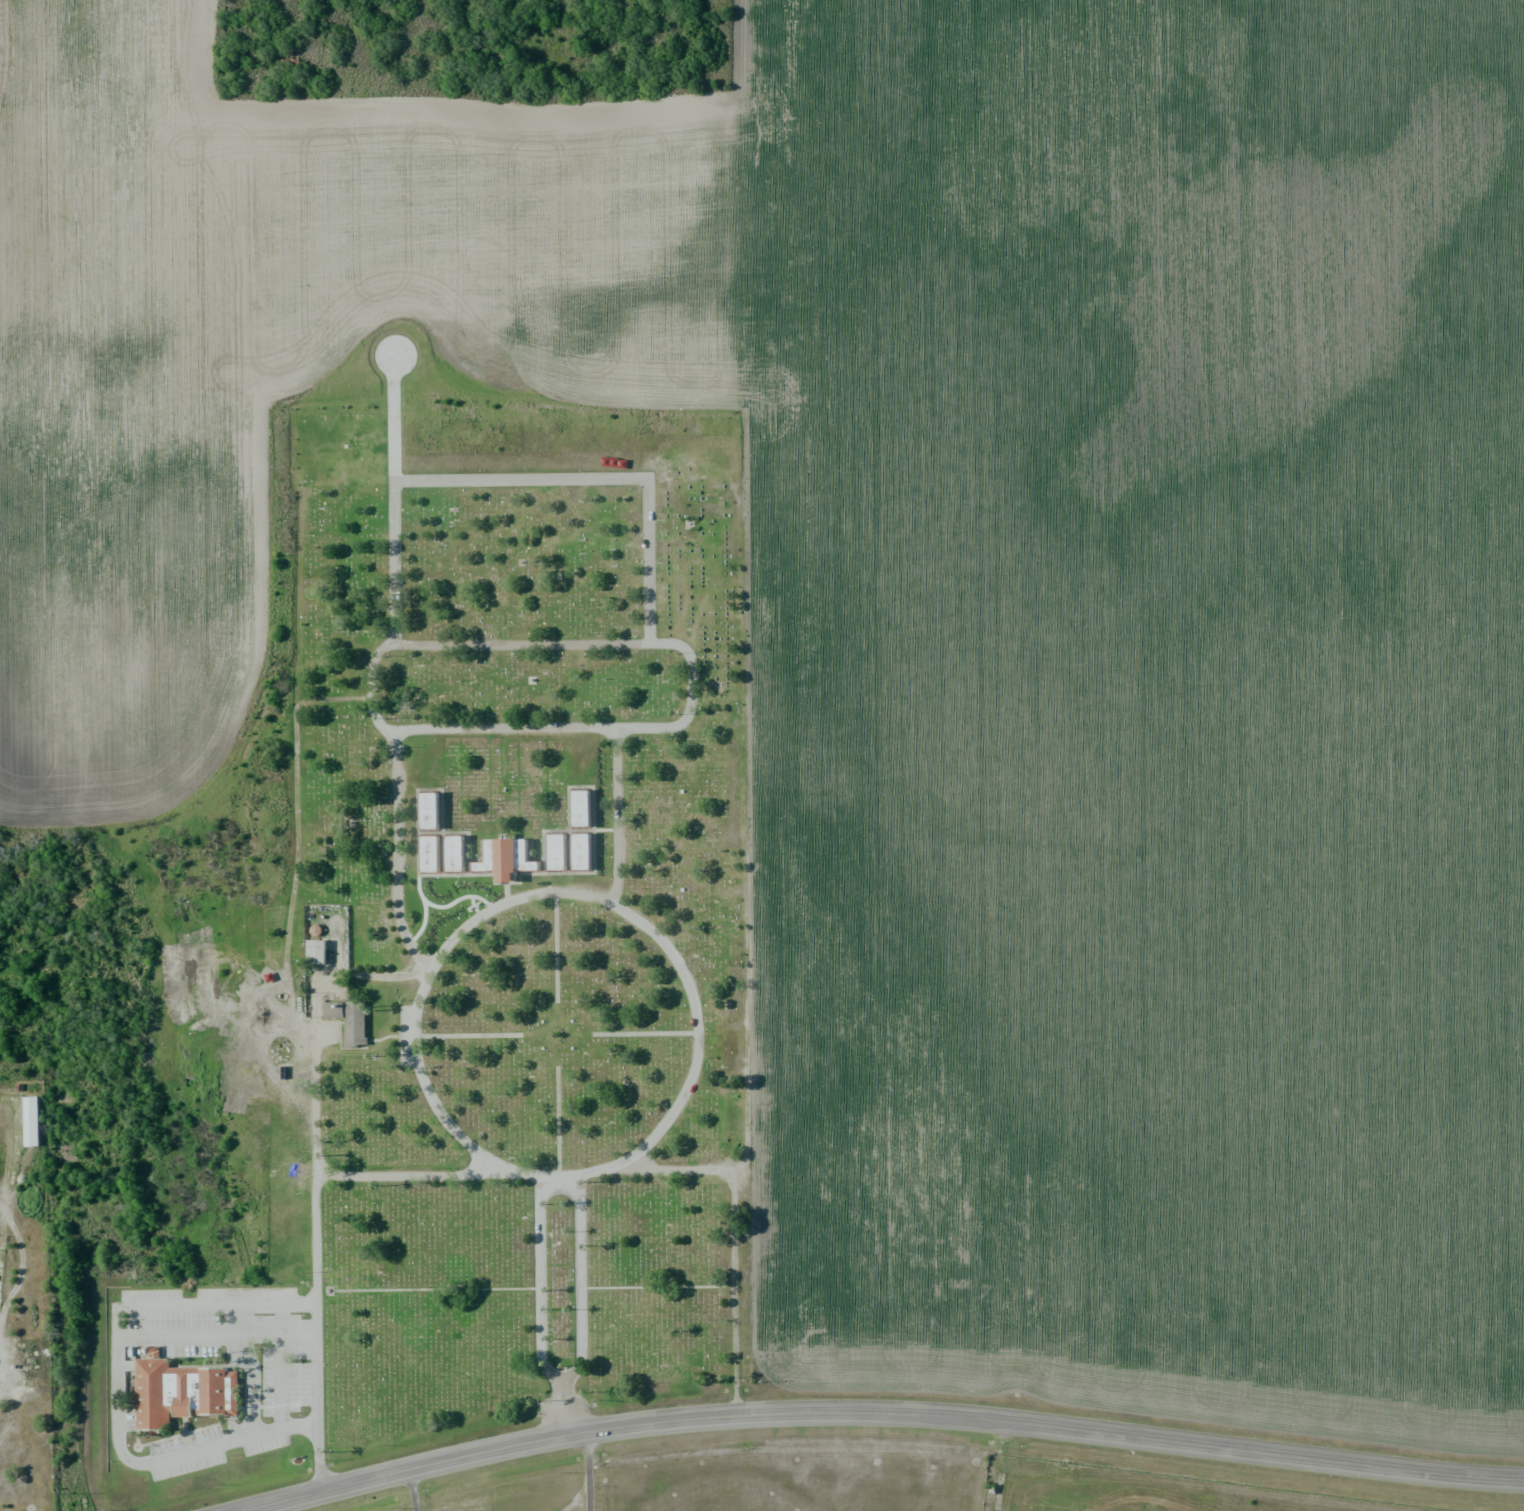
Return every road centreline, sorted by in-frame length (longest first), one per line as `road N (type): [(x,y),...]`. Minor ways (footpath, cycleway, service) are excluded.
road 1 (secondary): [(234,1510),(565,1436),(827,1411),(1015,1418),(1269,1455),(1523,1480)]

